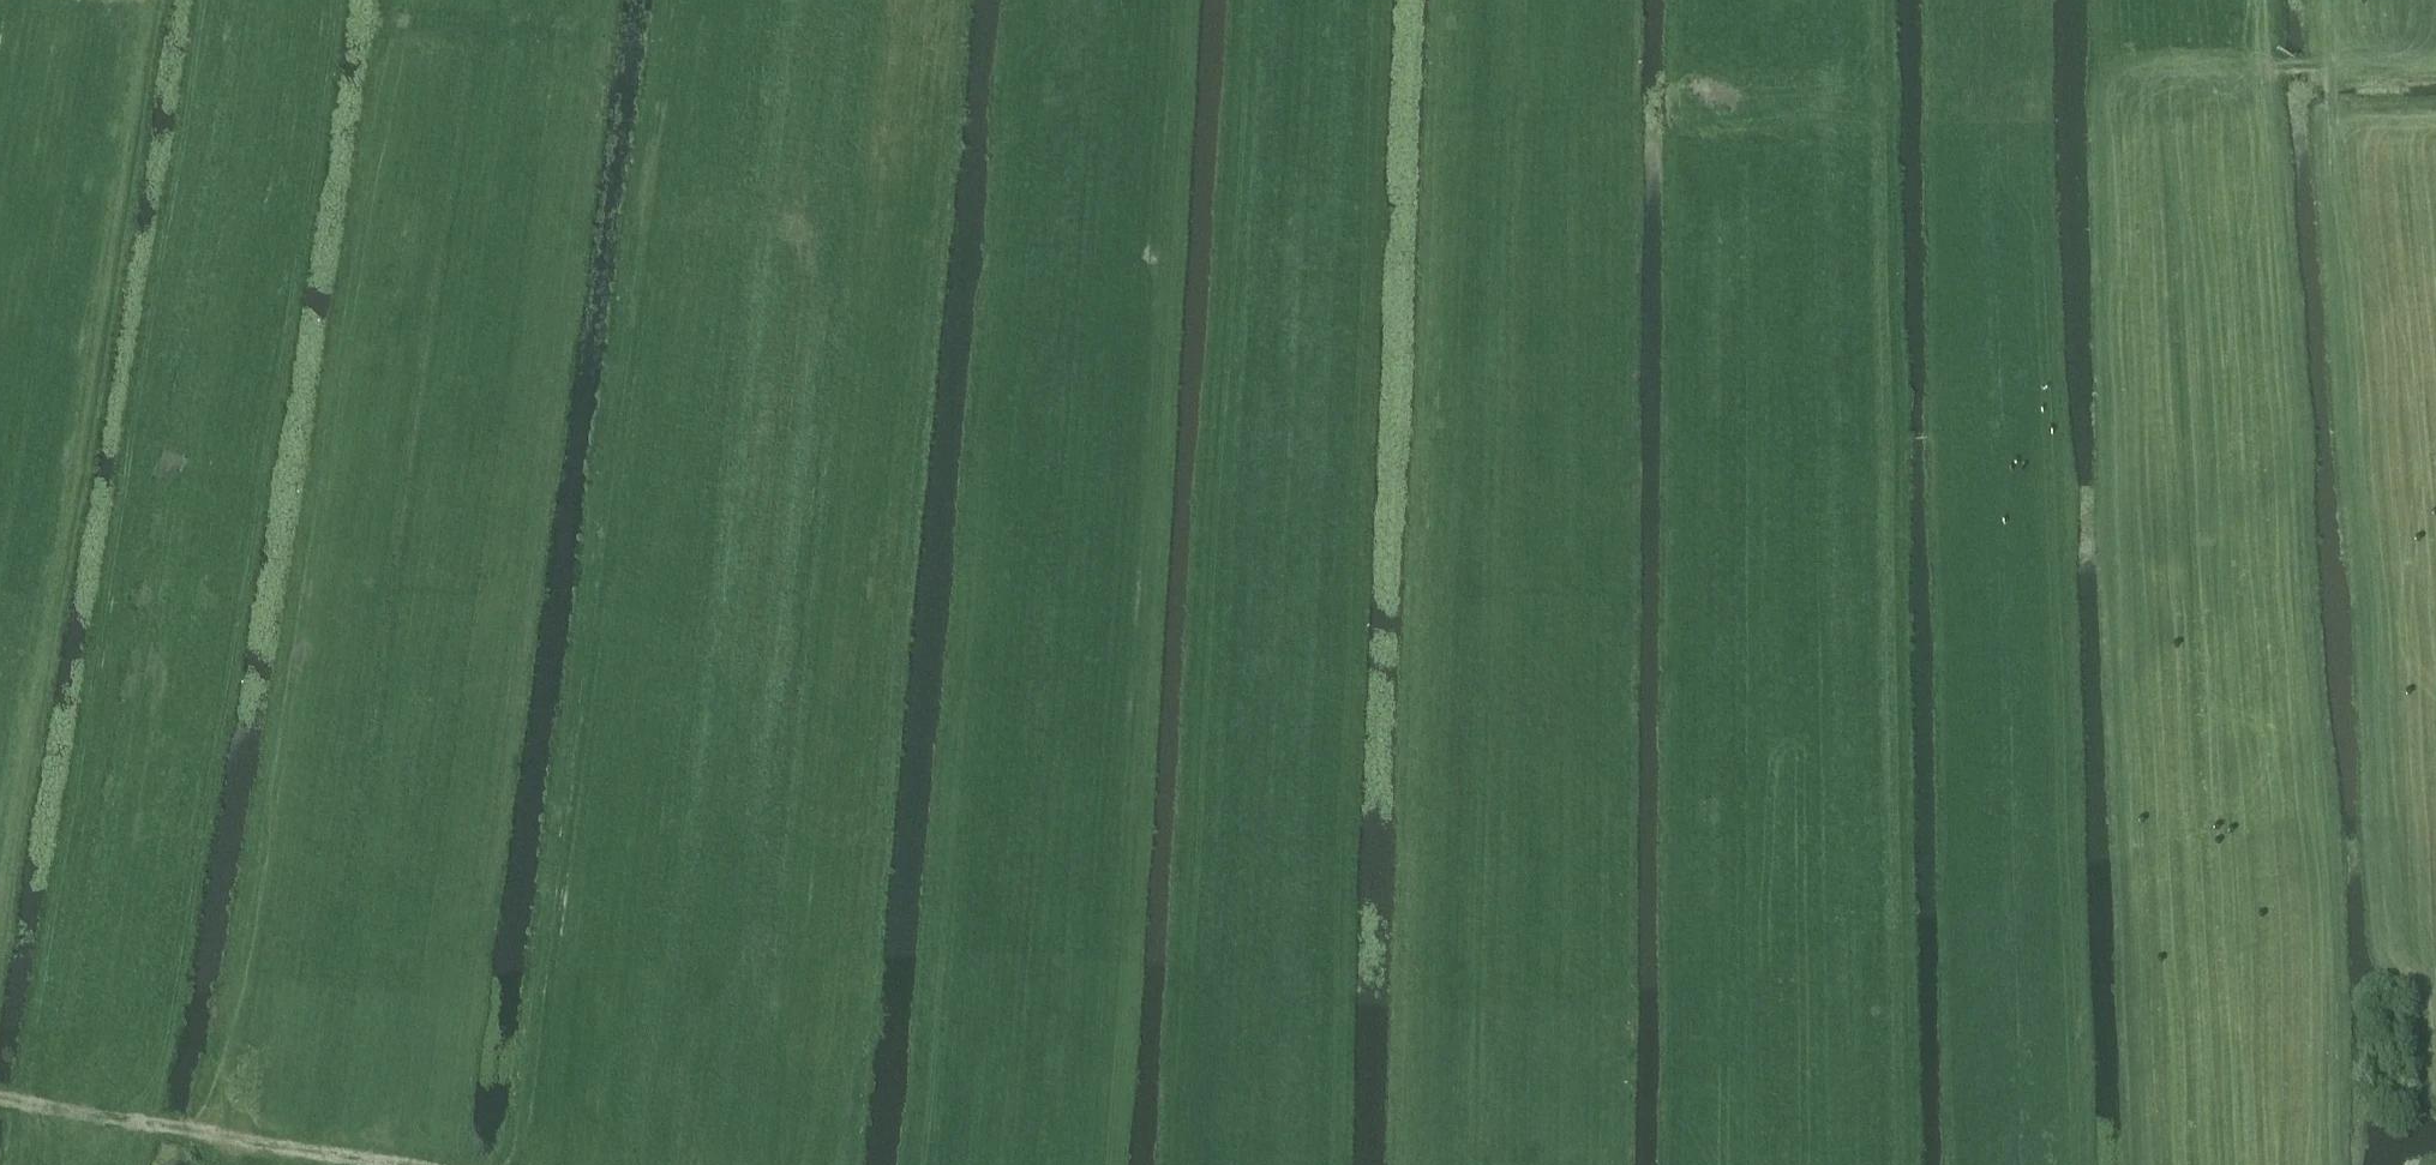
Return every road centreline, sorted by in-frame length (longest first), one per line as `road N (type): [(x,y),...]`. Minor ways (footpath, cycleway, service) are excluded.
road 1 (track): [(538,1164),(690,0)]
road 2 (track): [(1869,0),(1887,79),(1875,171),(1887,419),(1898,1164)]
road 3 (track): [(388,1164),(0,1101)]

